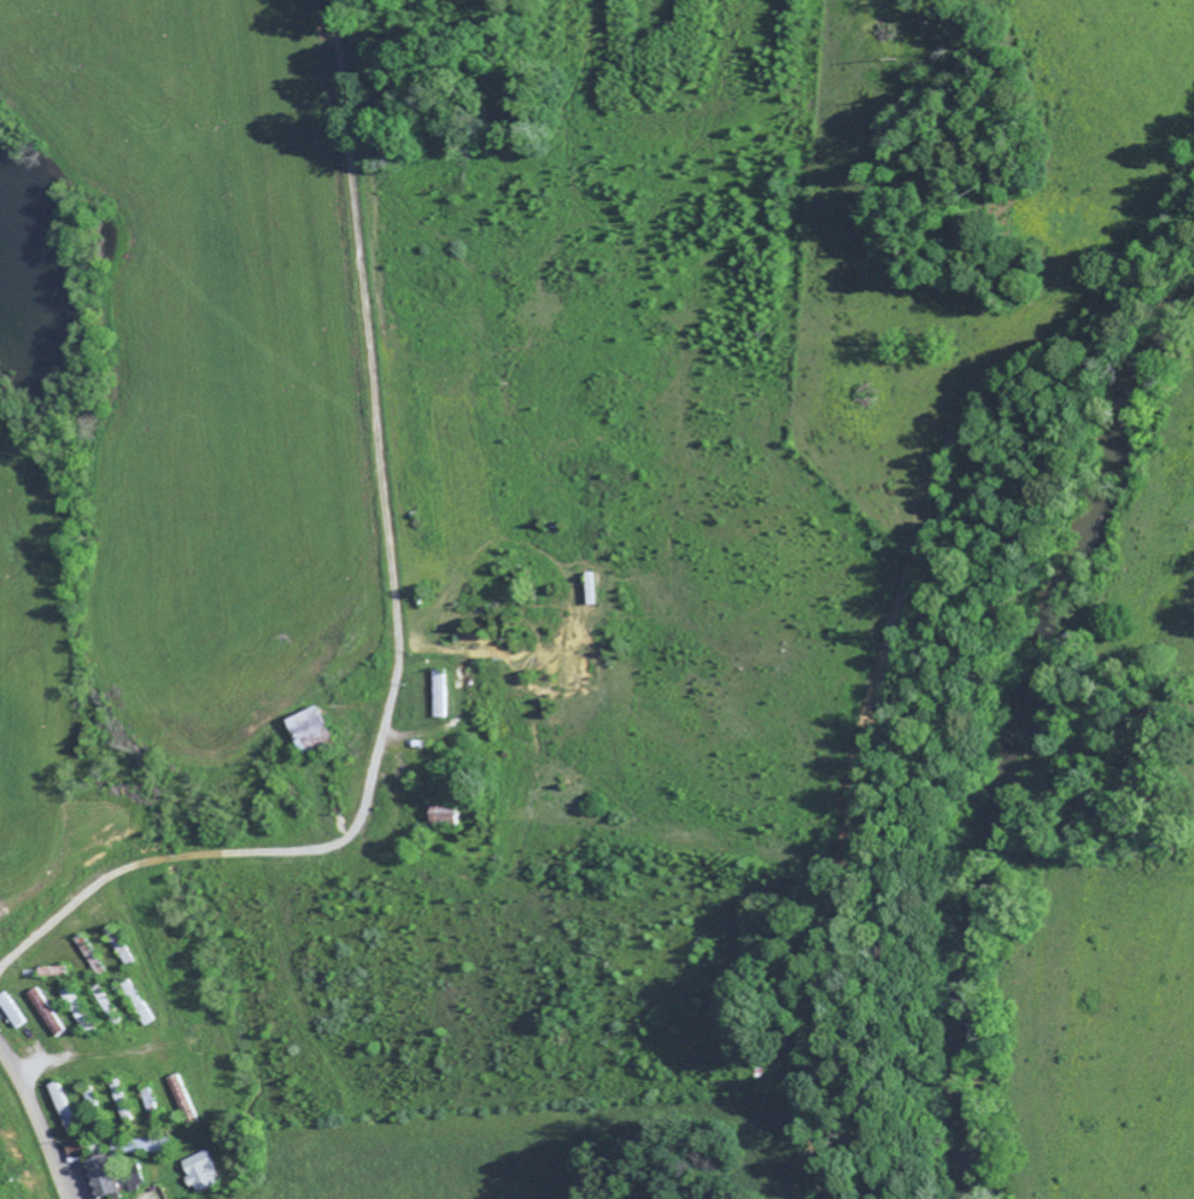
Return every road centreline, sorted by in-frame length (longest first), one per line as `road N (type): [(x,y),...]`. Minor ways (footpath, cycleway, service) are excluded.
road 1 (residential): [(76,1198),(0,1049)]

